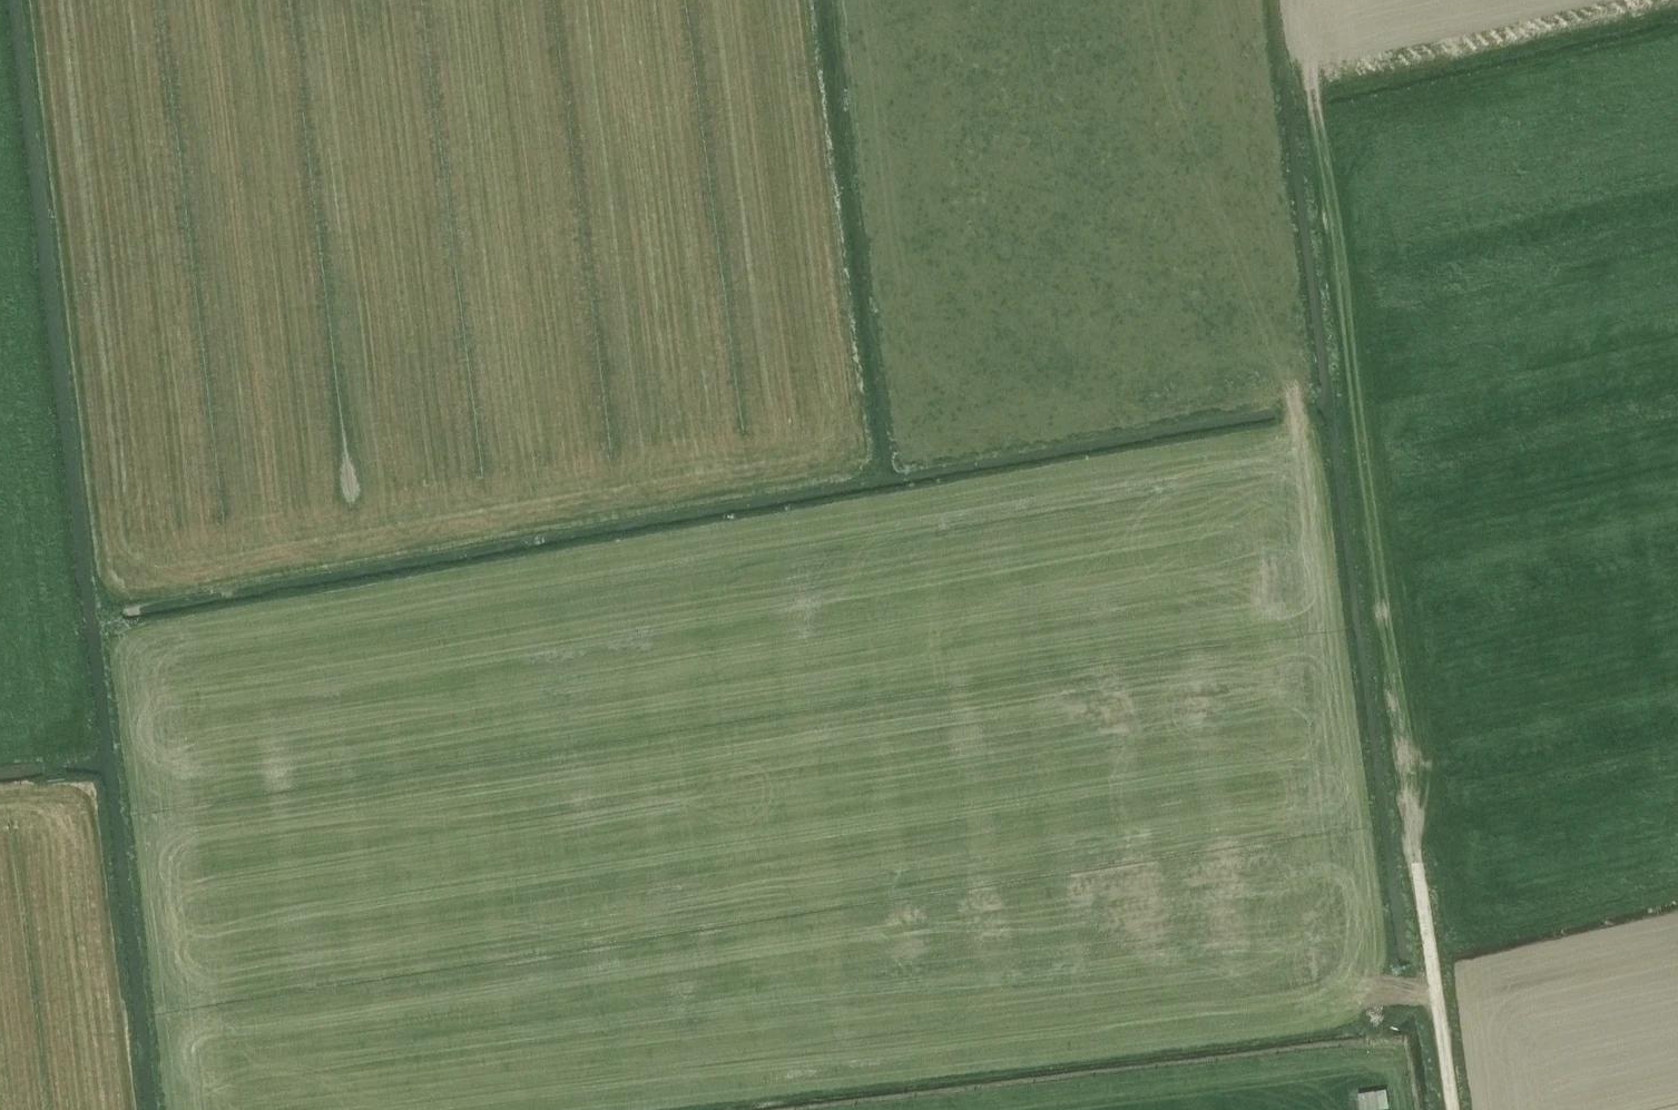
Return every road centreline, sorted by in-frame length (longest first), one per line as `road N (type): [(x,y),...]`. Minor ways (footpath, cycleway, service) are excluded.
road 1 (unclassified): [(1460,1109),(1423,855)]

